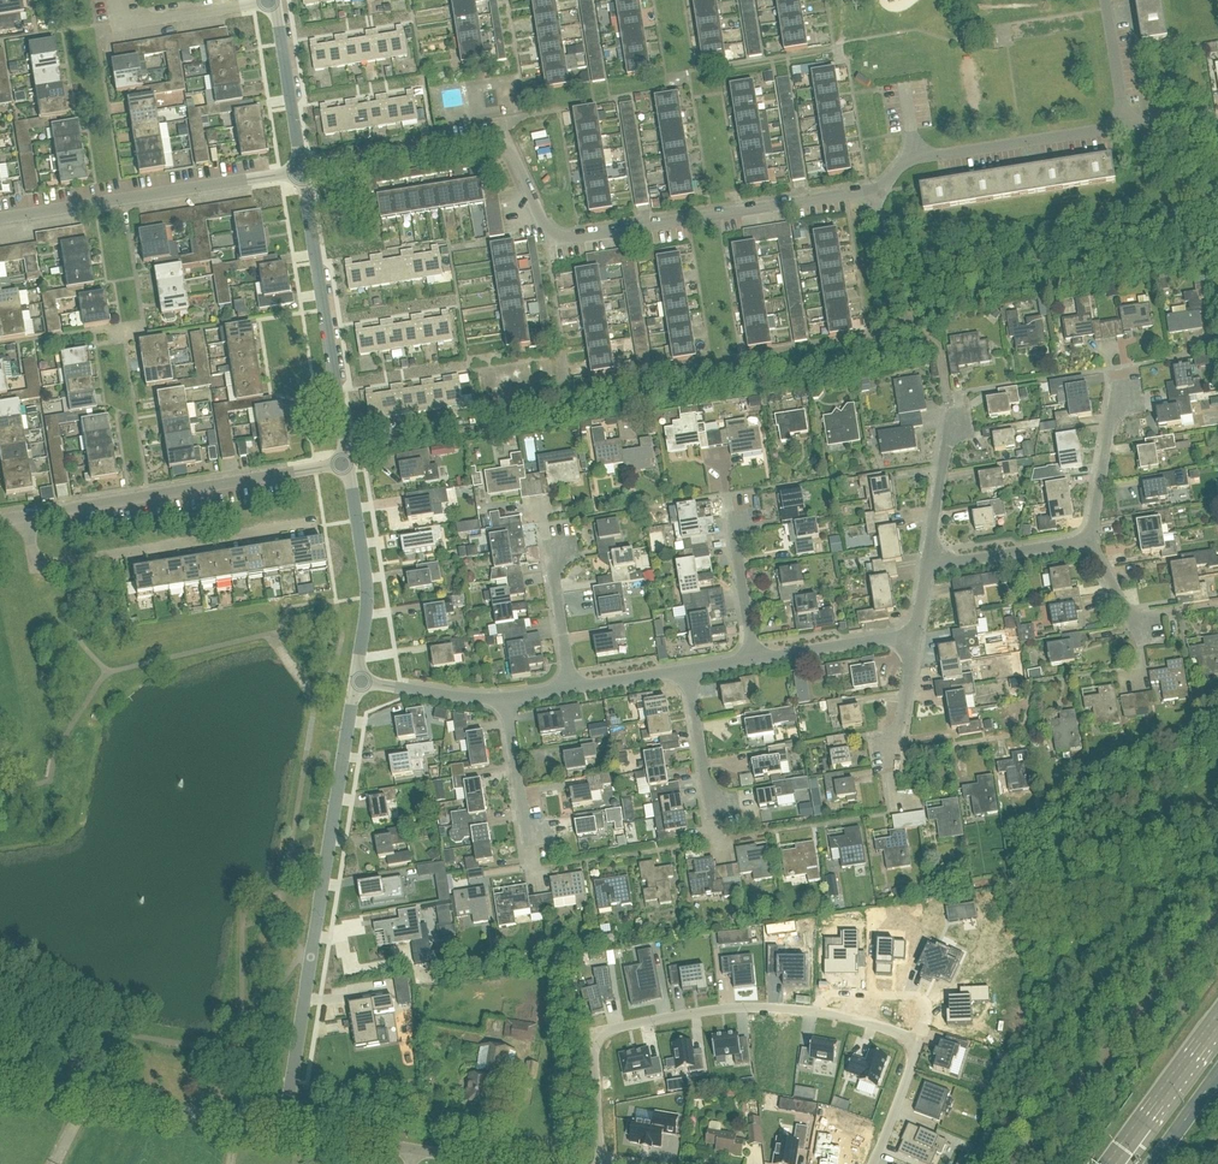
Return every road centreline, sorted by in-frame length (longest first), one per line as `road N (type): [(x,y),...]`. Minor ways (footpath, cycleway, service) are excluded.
road 1 (residential): [(302,171),(505,145),(548,232),(565,239),(875,191),(911,160),(1126,125)]
road 2 (unclassified): [(284,1129),(357,681)]
road 3 (residential): [(817,1011),(722,1010),(603,1032),(595,1045),(601,1161)]
road 4 (residential): [(27,516),(34,560),(48,568),(317,525)]
road 5 (residential): [(27,516),(350,464)]
road 6 (residential): [(0,219),(302,171)]
road 7 (unclassified): [(350,464),(302,171)]
road 8 (unclassified): [(284,1129),(0,1083)]
road 9 (unclassified): [(357,681),(367,570),(350,464)]
road 10 (residential): [(276,1),(122,26),(118,0)]
road 11 (primary): [(1217,1020),(1111,1163)]
road 12 (unclassified): [(302,171),(276,1)]
road 13 (residential): [(755,659),(916,633)]
road 14 (residential): [(929,567),(1089,541)]
road 15 (residential): [(916,1044),(926,1018),(916,996),(831,993),(817,1011)]
road 16 (residential): [(929,567),(953,414)]
road 17 (residential): [(1089,541),(1118,389)]
road 18 (residential): [(357,681),(506,698)]
road 19 (residential): [(528,843),(506,698)]
road 20 (residential): [(711,813),(690,669)]
road 21 (residential): [(573,688),(550,547)]
road 22 (residential): [(755,659),(733,518)]
road 23 (residential): [(414,1151),(284,1129)]
road 24 (residential): [(872,1163),(916,1044)]
road 25 (residential): [(1126,125),(1105,0)]
road 26 (residential): [(890,750),(916,633)]

